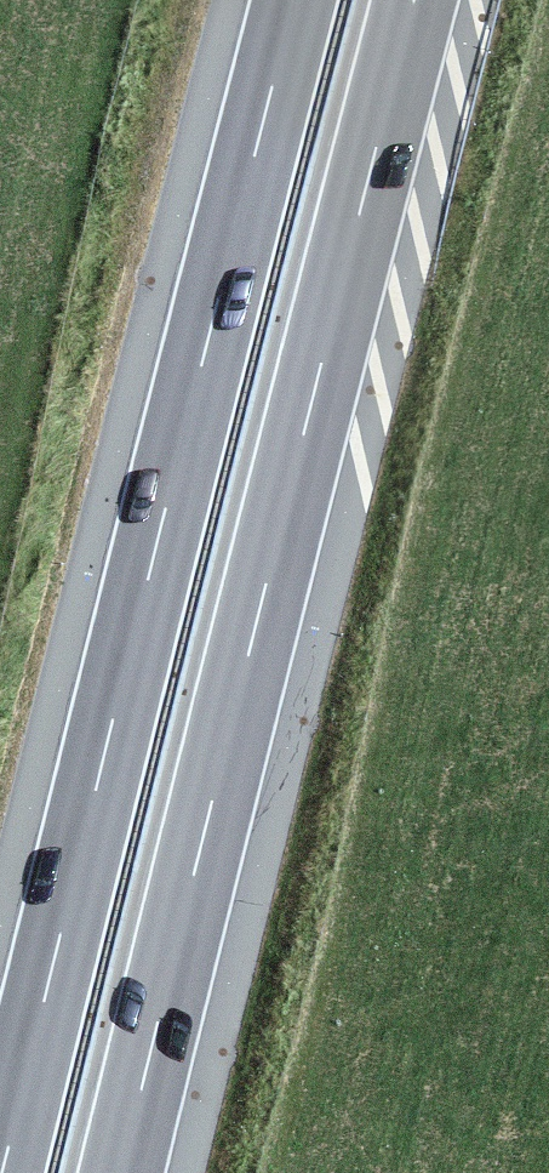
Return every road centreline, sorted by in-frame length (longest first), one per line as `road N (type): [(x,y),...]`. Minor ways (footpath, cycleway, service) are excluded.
road 1 (motorway): [(293,0),(1,1172)]
road 2 (motorway): [(120,1172),(411,0)]

